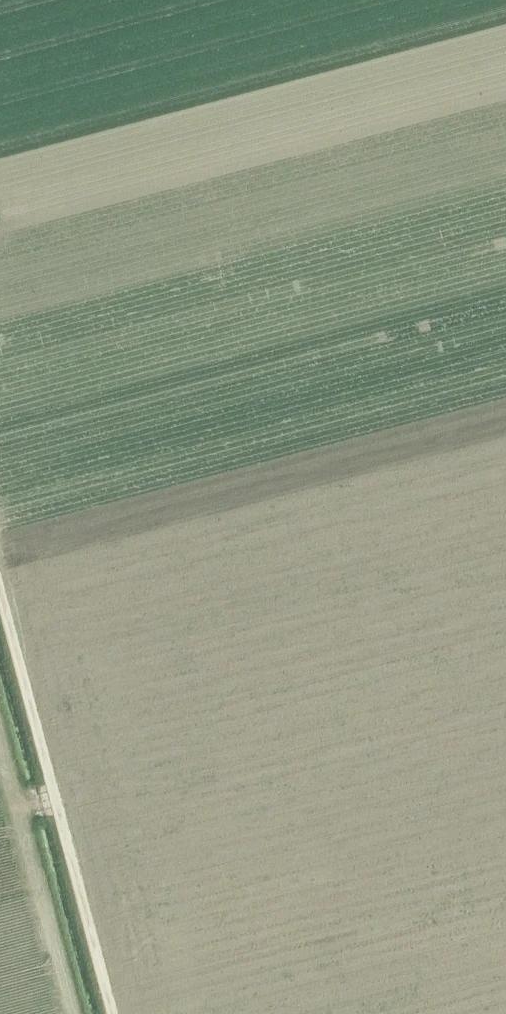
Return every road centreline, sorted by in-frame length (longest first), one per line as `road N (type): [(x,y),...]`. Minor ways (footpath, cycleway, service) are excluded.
road 1 (unclassified): [(113,1013),(0,591)]

